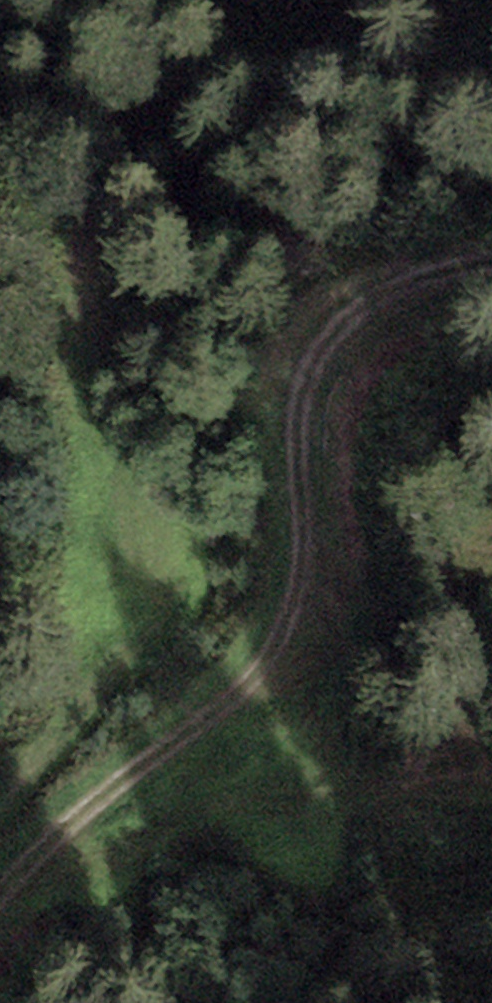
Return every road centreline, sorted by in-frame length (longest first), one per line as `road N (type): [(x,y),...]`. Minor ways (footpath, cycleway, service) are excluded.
road 1 (track): [(0,830),(165,621),(177,541),(93,343),(93,218),(153,142),(385,14),(397,0)]
road 2 (track): [(0,867),(235,683),(288,607),(295,440),(343,352),(491,237)]

